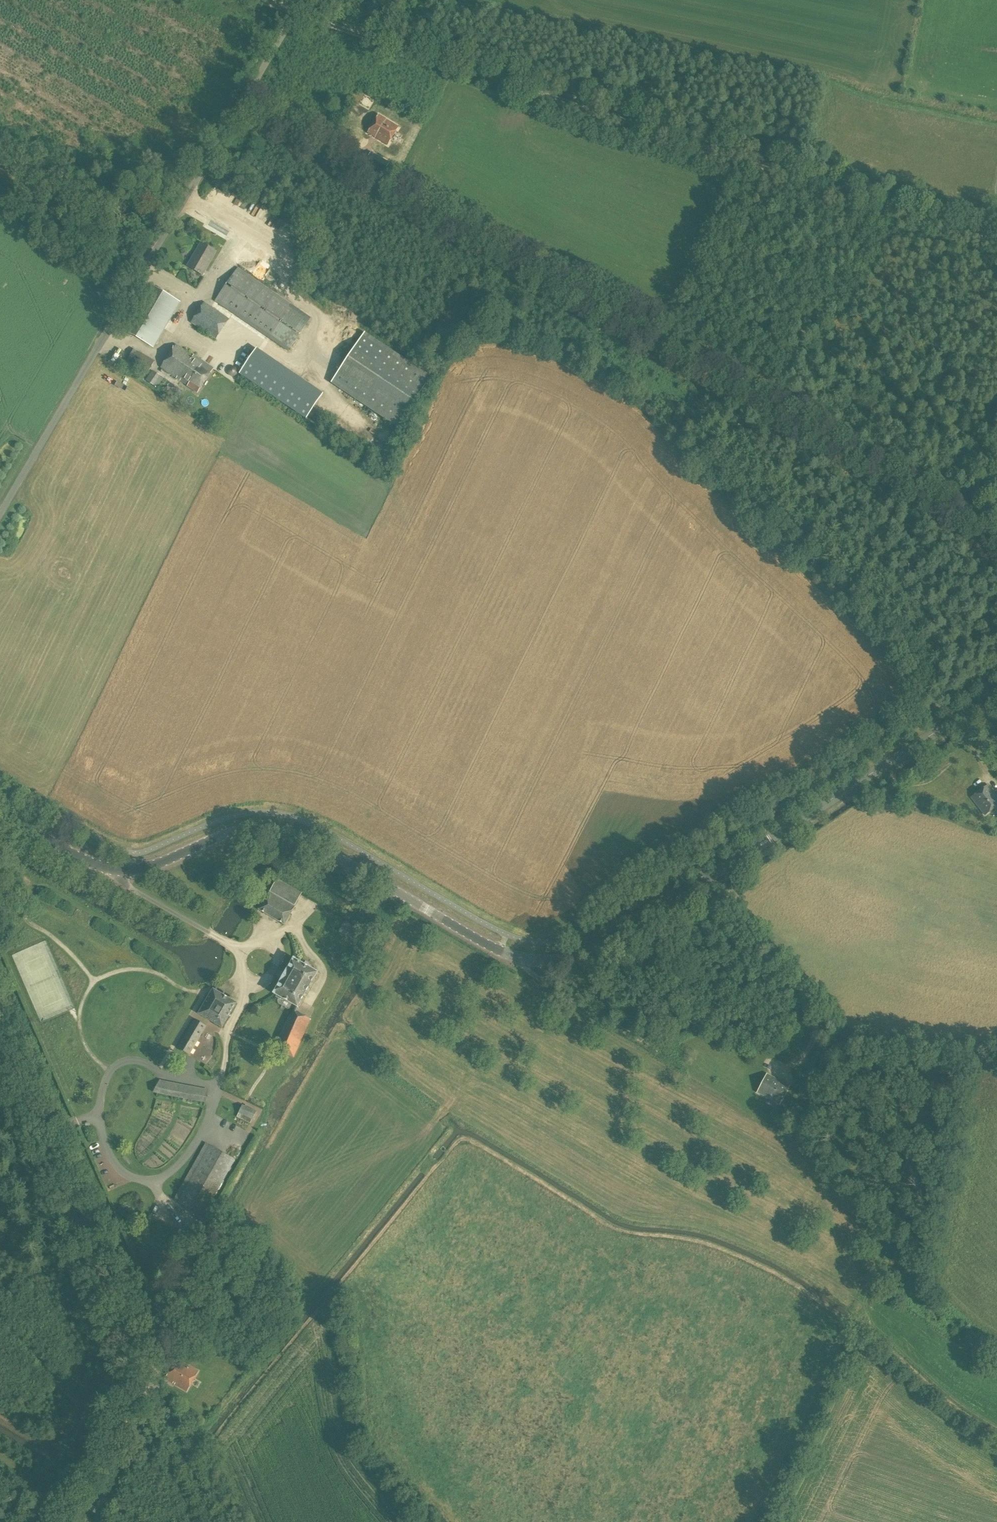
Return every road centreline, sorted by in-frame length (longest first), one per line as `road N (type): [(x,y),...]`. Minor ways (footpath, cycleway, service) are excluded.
road 1 (tertiary): [(0,812),(114,870),(151,866),(244,829),(277,829),(509,957),(564,960),(618,936),(996,692)]
road 2 (track): [(241,108),(996,544)]
road 3 (track): [(300,9),(996,242)]
road 4 (unclassified): [(0,515),(306,0)]
road 5 (track): [(509,957),(660,1054),(743,986),(777,978),(867,1060),(996,1075)]
road 6 (tertiary): [(211,1521),(0,1038)]
road 7 (track): [(757,1521),(877,1270),(924,1201),(899,1104),(867,1060)]
road 8 (track): [(890,1251),(929,1270),(966,1072)]
road 9 (track): [(0,169),(152,261)]
road 10 (track): [(145,1371),(69,1521)]

